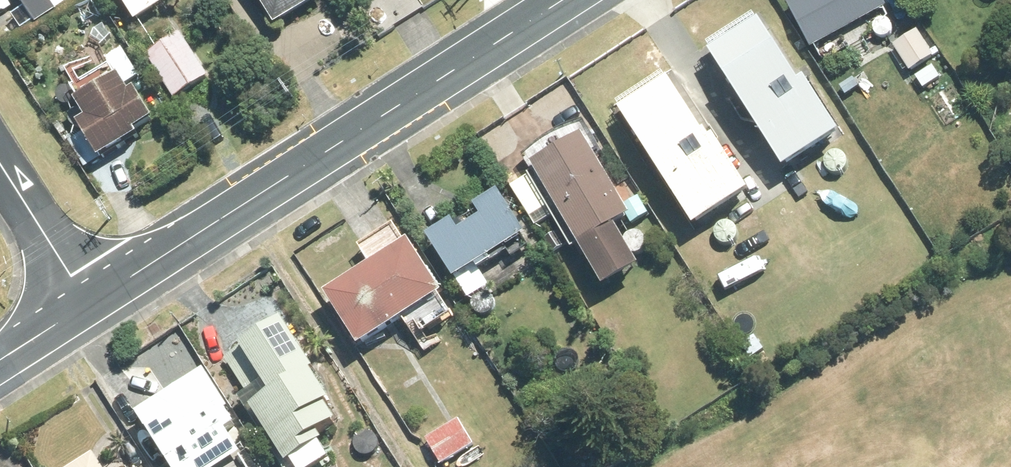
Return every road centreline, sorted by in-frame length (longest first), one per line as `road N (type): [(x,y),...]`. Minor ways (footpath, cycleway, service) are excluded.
road 1 (secondary): [(92,301),(563,0)]
road 2 (residential): [(0,158),(92,301)]

